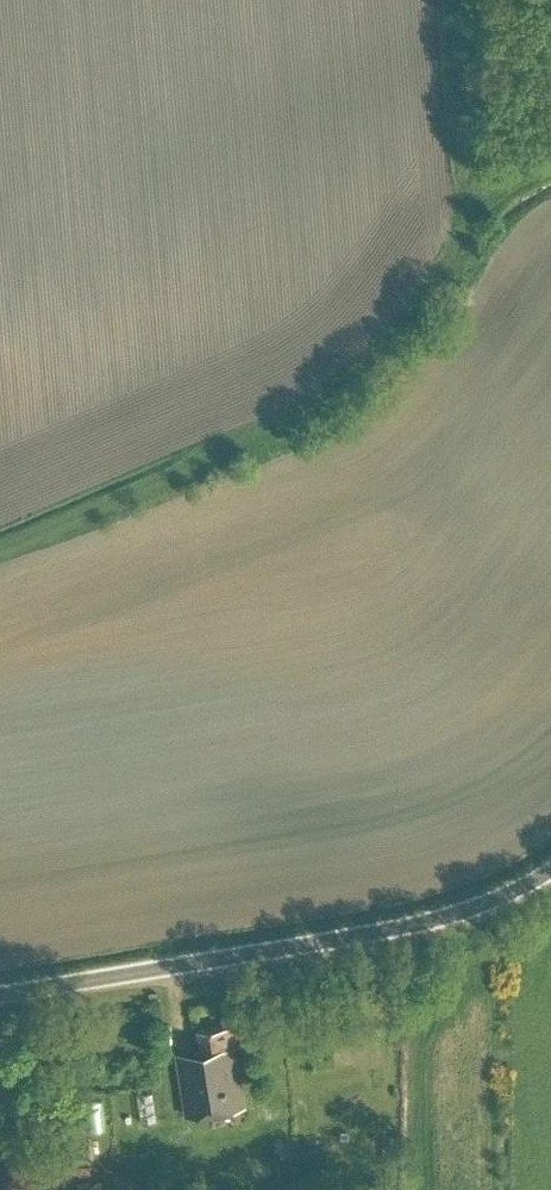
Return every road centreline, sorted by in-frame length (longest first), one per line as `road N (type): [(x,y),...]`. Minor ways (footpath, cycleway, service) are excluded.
road 1 (track): [(0,551),(335,394),(380,356),(497,199),(550,164)]
road 2 (unclassified): [(0,992),(411,924),(491,898),(550,866)]

